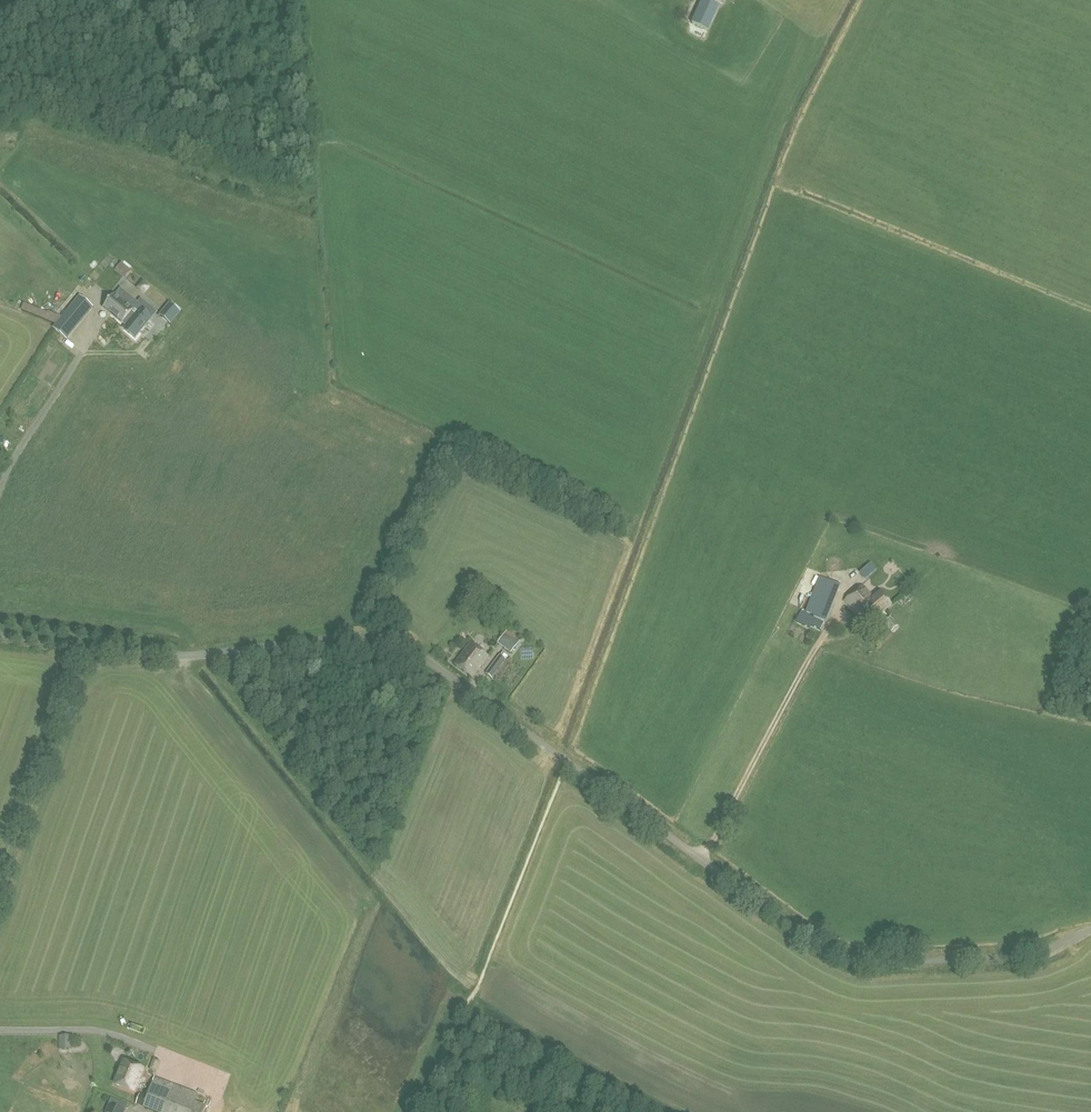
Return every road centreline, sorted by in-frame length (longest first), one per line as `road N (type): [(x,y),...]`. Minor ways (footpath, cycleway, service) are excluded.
road 1 (unclassified): [(704,861),(389,640),(344,636),(178,656),(0,635)]
road 2 (unclassified): [(704,861),(856,960),(1002,958),(1090,930)]
road 3 (unclassified): [(704,861),(824,631)]
road 4 (unclassified): [(0,493),(90,337)]

